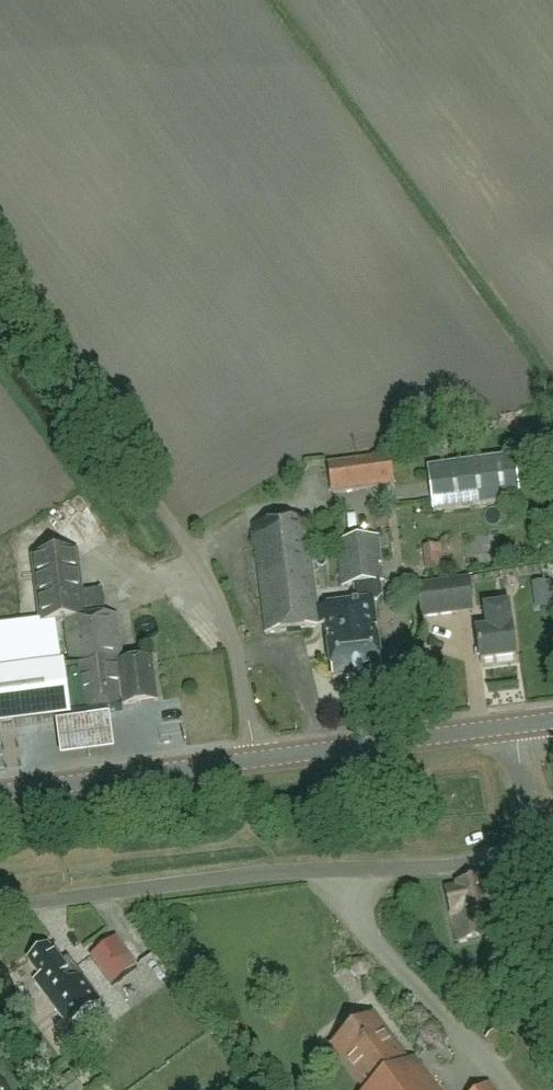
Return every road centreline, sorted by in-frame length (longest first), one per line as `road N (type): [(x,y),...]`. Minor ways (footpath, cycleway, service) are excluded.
road 1 (unclassified): [(254,759),(236,654),(192,548),(0,292)]
road 2 (residential): [(0,904),(282,869),(525,859)]
road 3 (tertiary): [(254,759),(516,724)]
road 4 (tertiary): [(0,794),(254,759)]
road 5 (residential): [(525,859),(516,724)]

